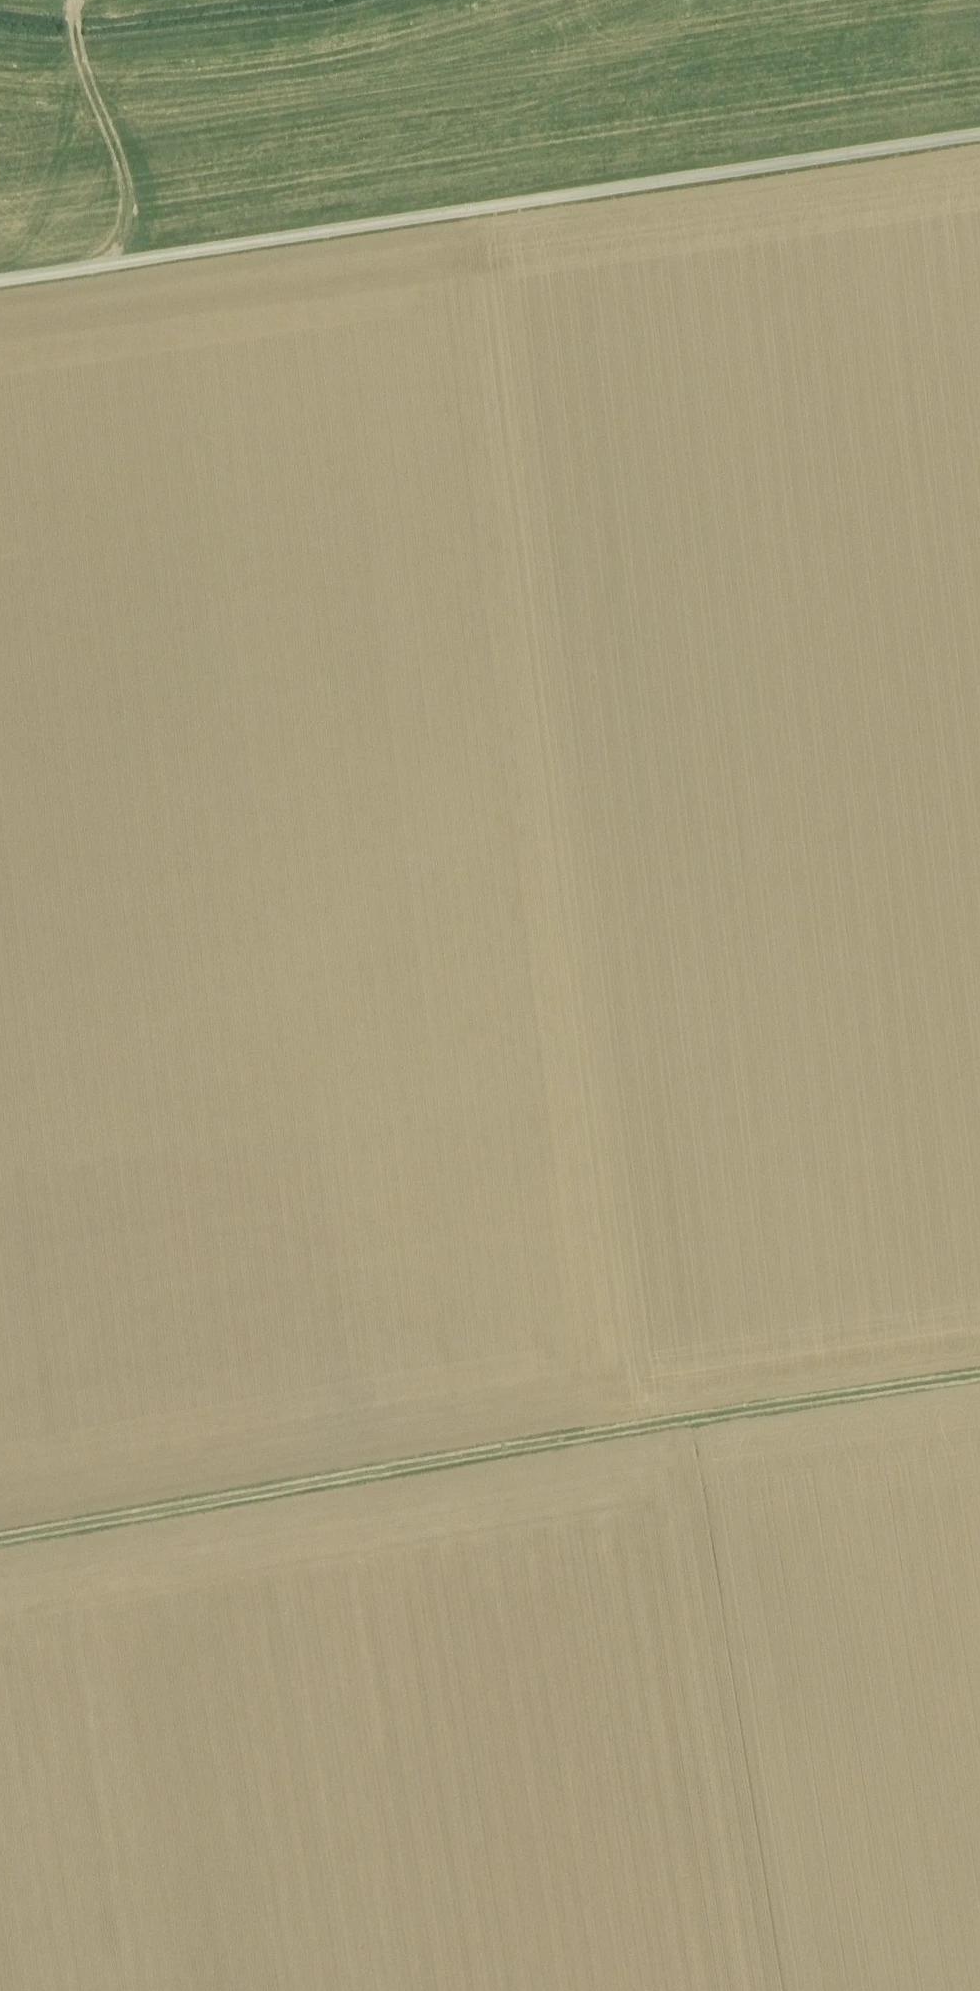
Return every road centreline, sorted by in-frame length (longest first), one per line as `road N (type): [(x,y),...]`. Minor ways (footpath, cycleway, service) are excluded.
road 1 (unclassified): [(979,129),(0,281)]

